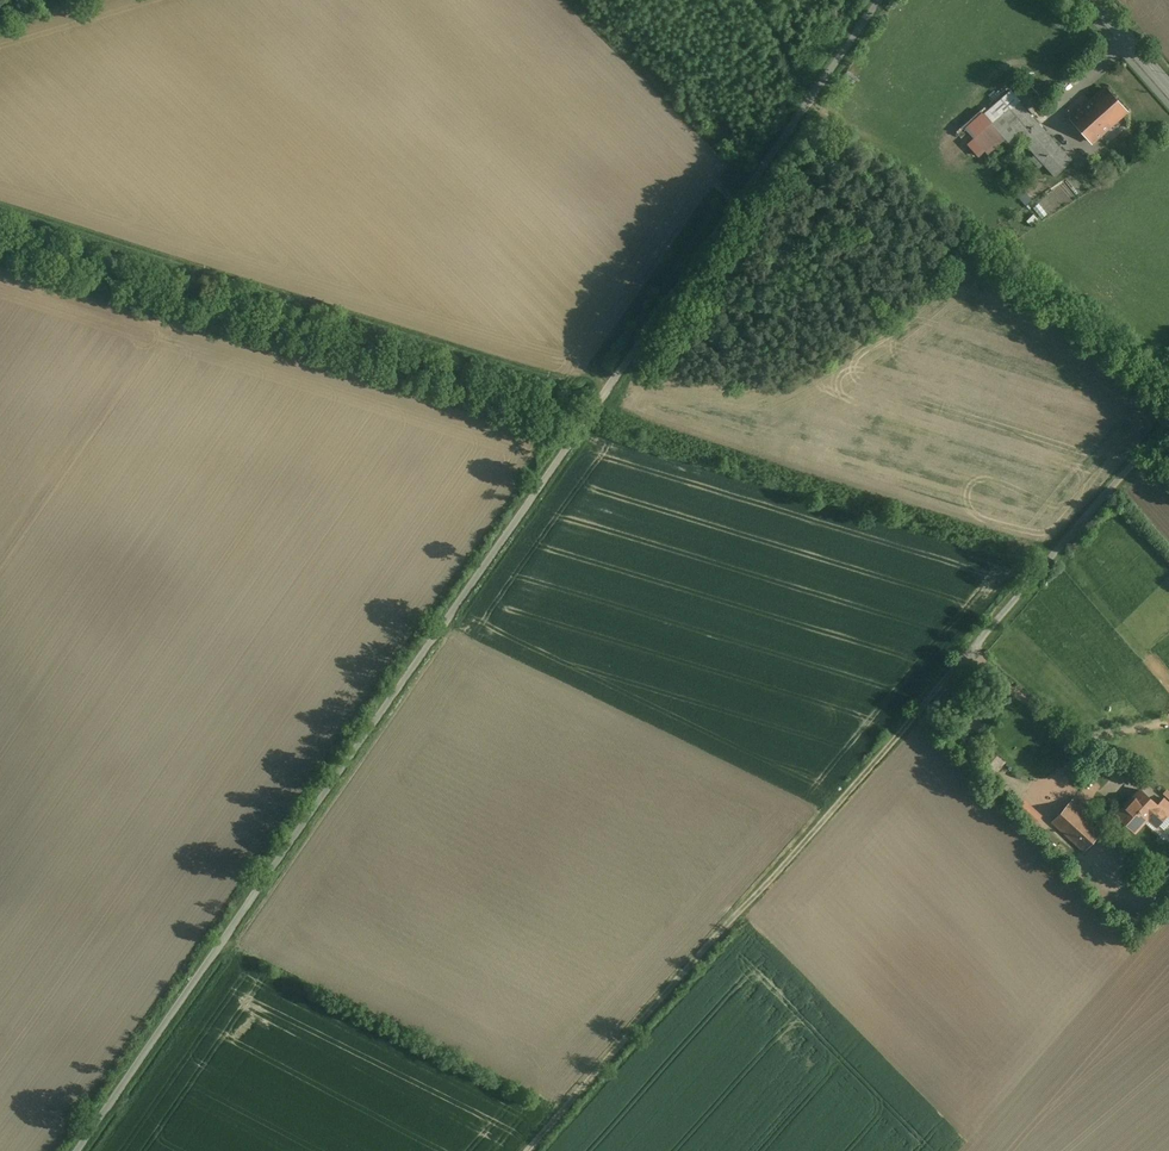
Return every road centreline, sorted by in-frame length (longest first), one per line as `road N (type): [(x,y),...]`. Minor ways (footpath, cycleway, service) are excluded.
road 1 (unclassified): [(874,0),(78,1150)]
road 2 (track): [(974,648),(526,1150)]
road 3 (track): [(594,410),(0,230)]

